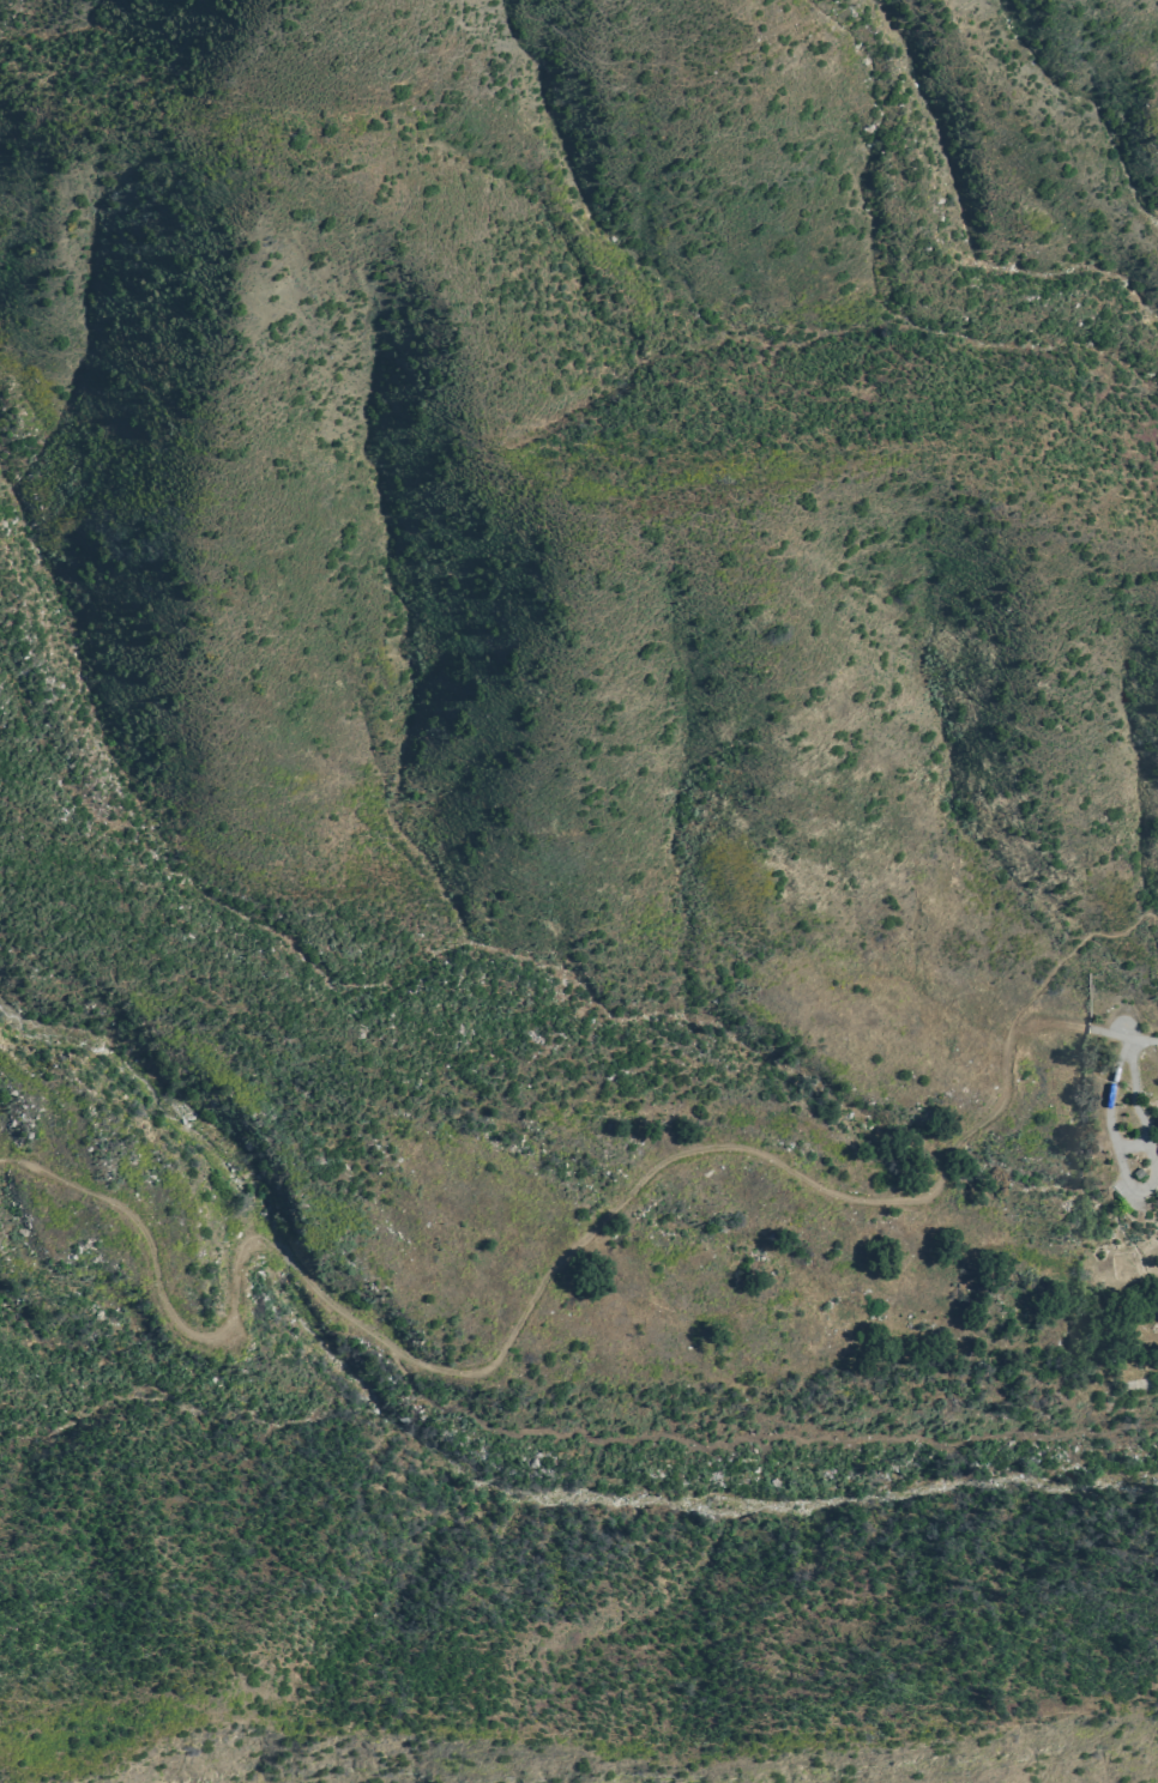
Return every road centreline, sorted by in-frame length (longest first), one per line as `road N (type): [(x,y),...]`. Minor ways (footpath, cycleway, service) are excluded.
road 1 (track): [(1086,1033),(1037,1022),(1011,1039),(1000,1106),(916,1193),(836,1191),(725,1135),(661,1152),(553,1264),(484,1371),(427,1364),(393,1346),(328,1300),(263,1235),(239,1243),(228,1314),(198,1331),(162,1294),(121,1204),(0,1153)]

